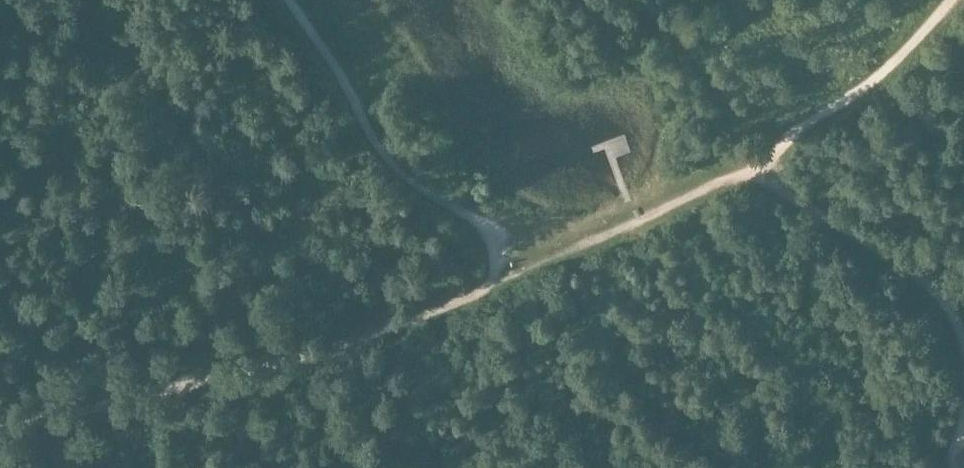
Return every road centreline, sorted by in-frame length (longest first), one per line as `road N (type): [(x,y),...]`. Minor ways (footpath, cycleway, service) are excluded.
road 1 (track): [(0,425),(286,359),(517,275)]
road 2 (track): [(517,275),(796,133),(884,71),(948,0)]
road 3 (track): [(517,275),(385,157),(283,0)]
road 4 (track): [(963,361),(959,328),(936,296),(746,163)]

